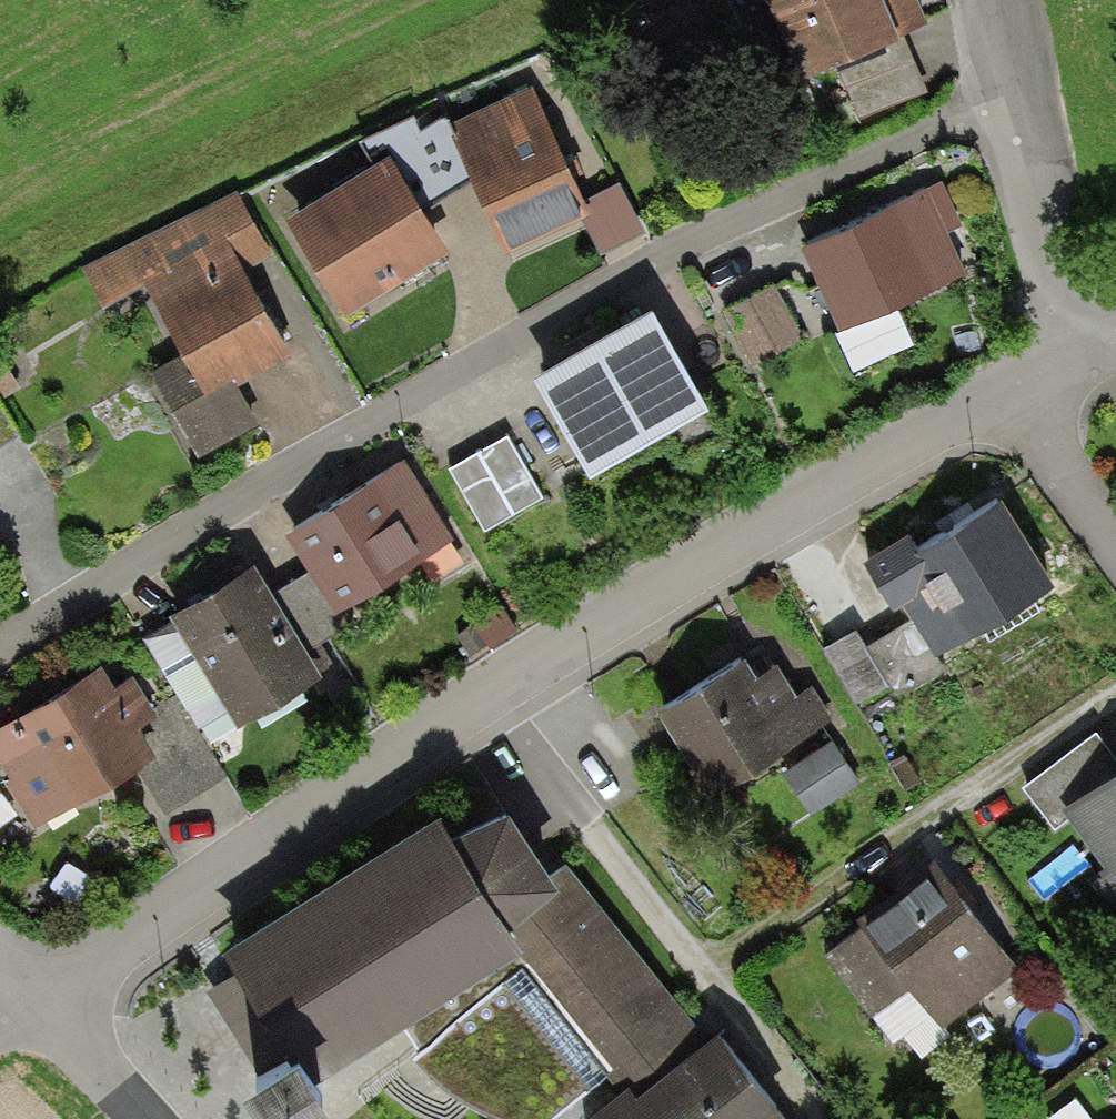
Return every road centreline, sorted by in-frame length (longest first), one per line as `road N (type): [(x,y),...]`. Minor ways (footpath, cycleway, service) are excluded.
road 1 (residential): [(16,998),(480,699),(1001,398)]
road 2 (residential): [(0,643),(674,252),(890,143),(1010,108)]
road 3 (track): [(814,1111),(480,699)]
road 4 (residential): [(1095,361),(1010,108)]
road 5 (residential): [(1115,544),(1001,398)]
road 6 (residential): [(131,1118),(16,998)]

